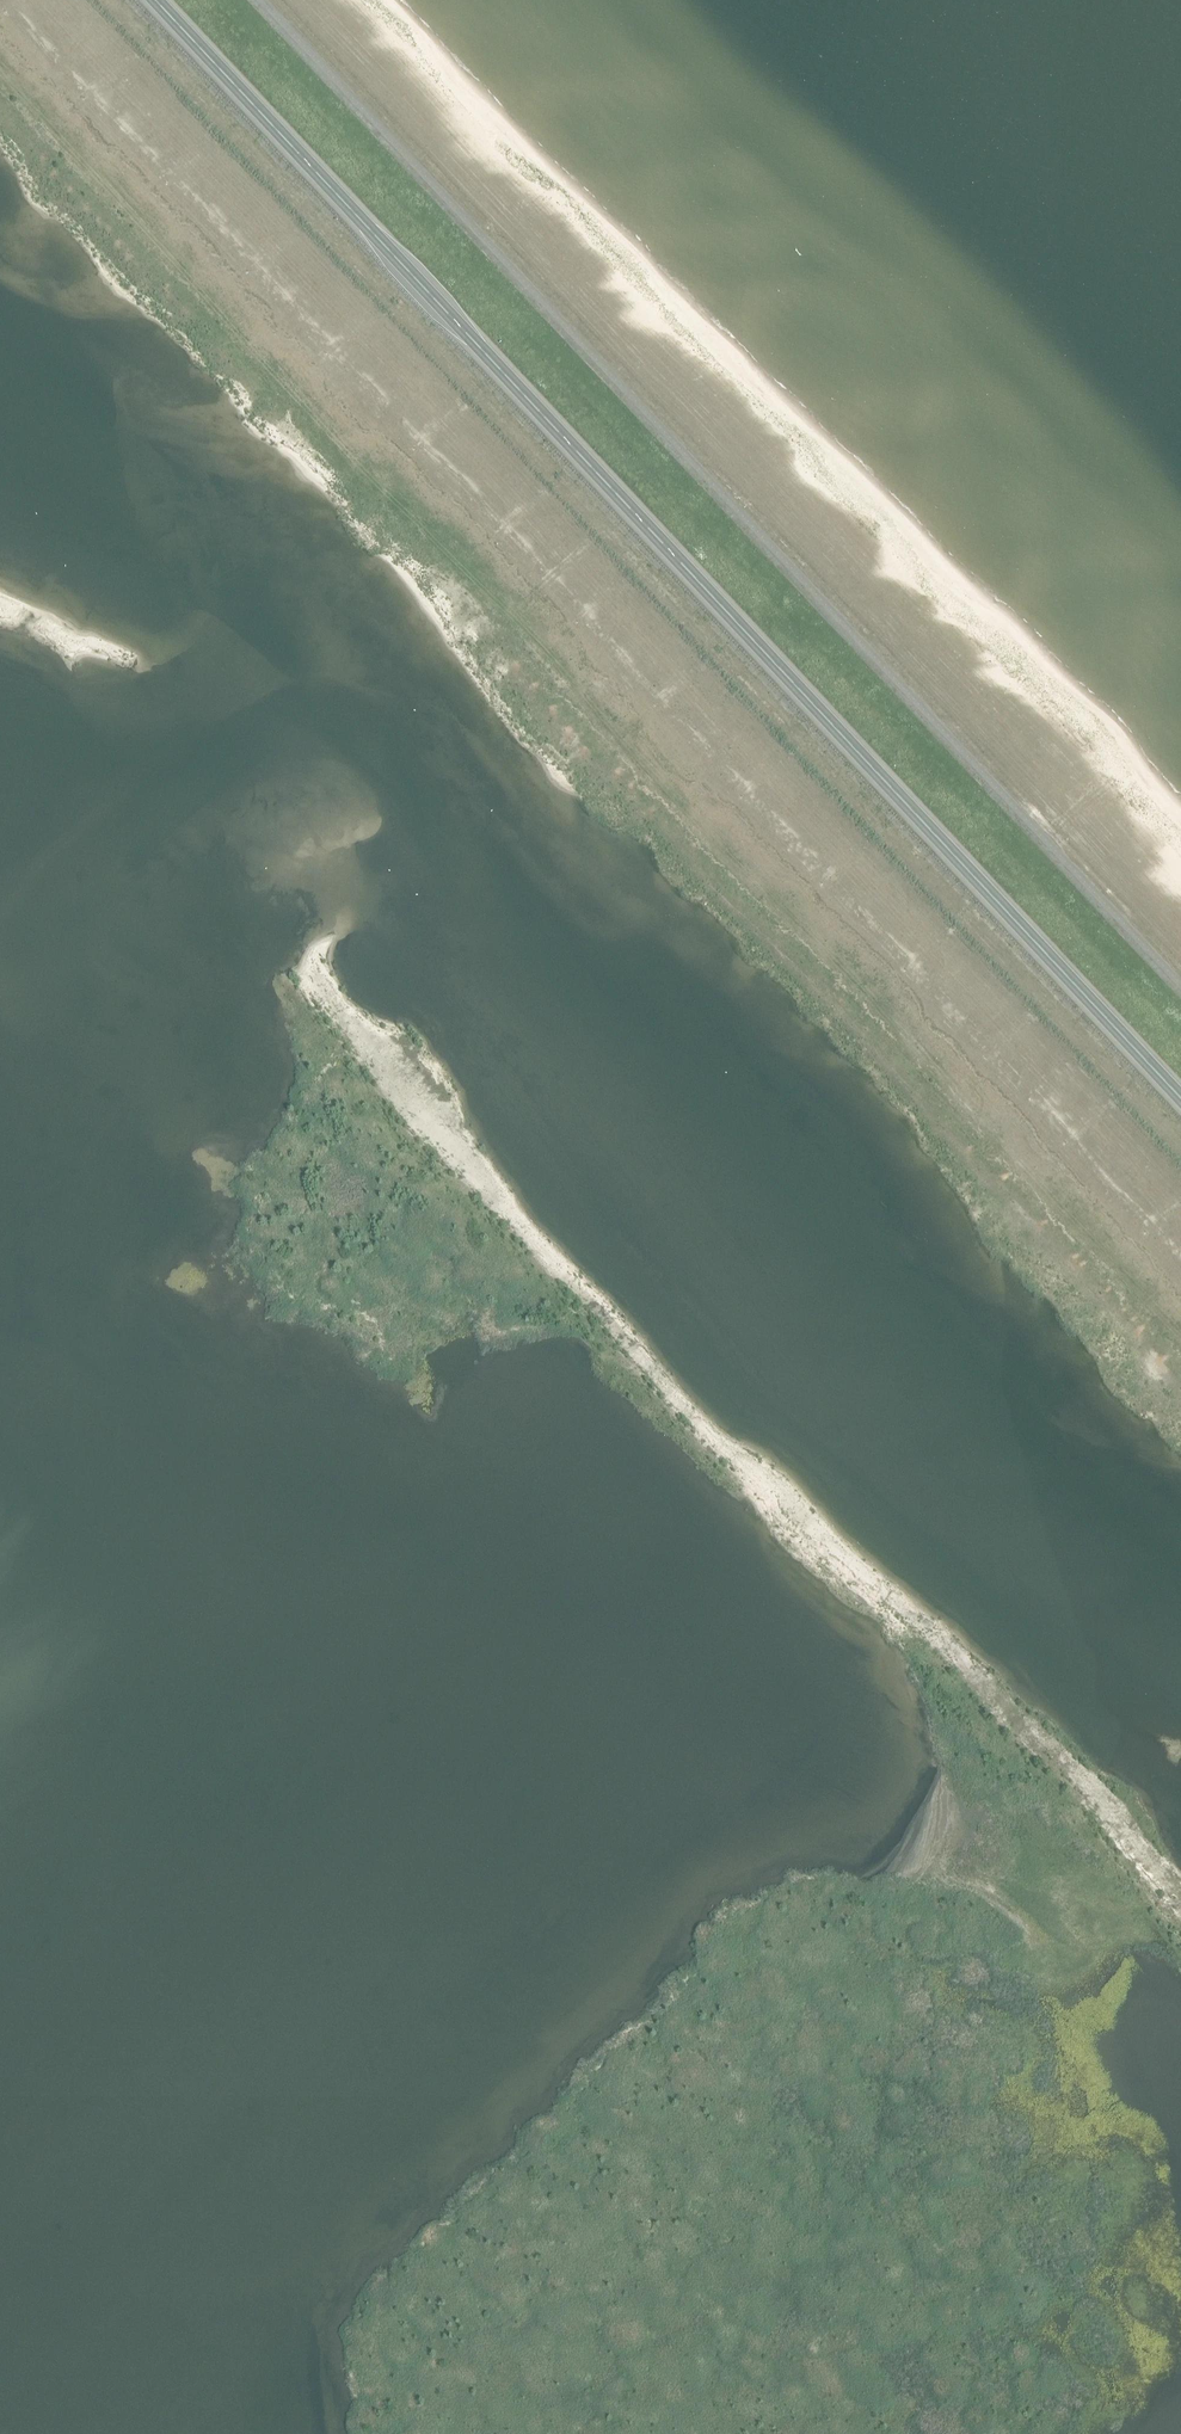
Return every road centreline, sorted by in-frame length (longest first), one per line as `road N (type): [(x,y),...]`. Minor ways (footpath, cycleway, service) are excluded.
road 1 (trunk): [(1180,1095),(158,0)]

